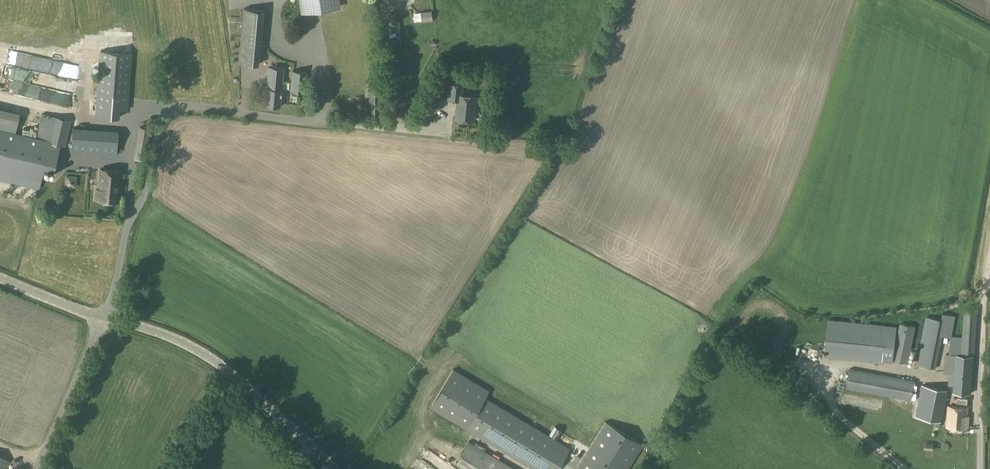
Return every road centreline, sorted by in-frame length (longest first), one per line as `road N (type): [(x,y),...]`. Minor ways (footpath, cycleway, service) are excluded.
road 1 (unclassified): [(336,468),(198,349),(0,278)]
road 2 (unclassified): [(980,468),(982,307)]

